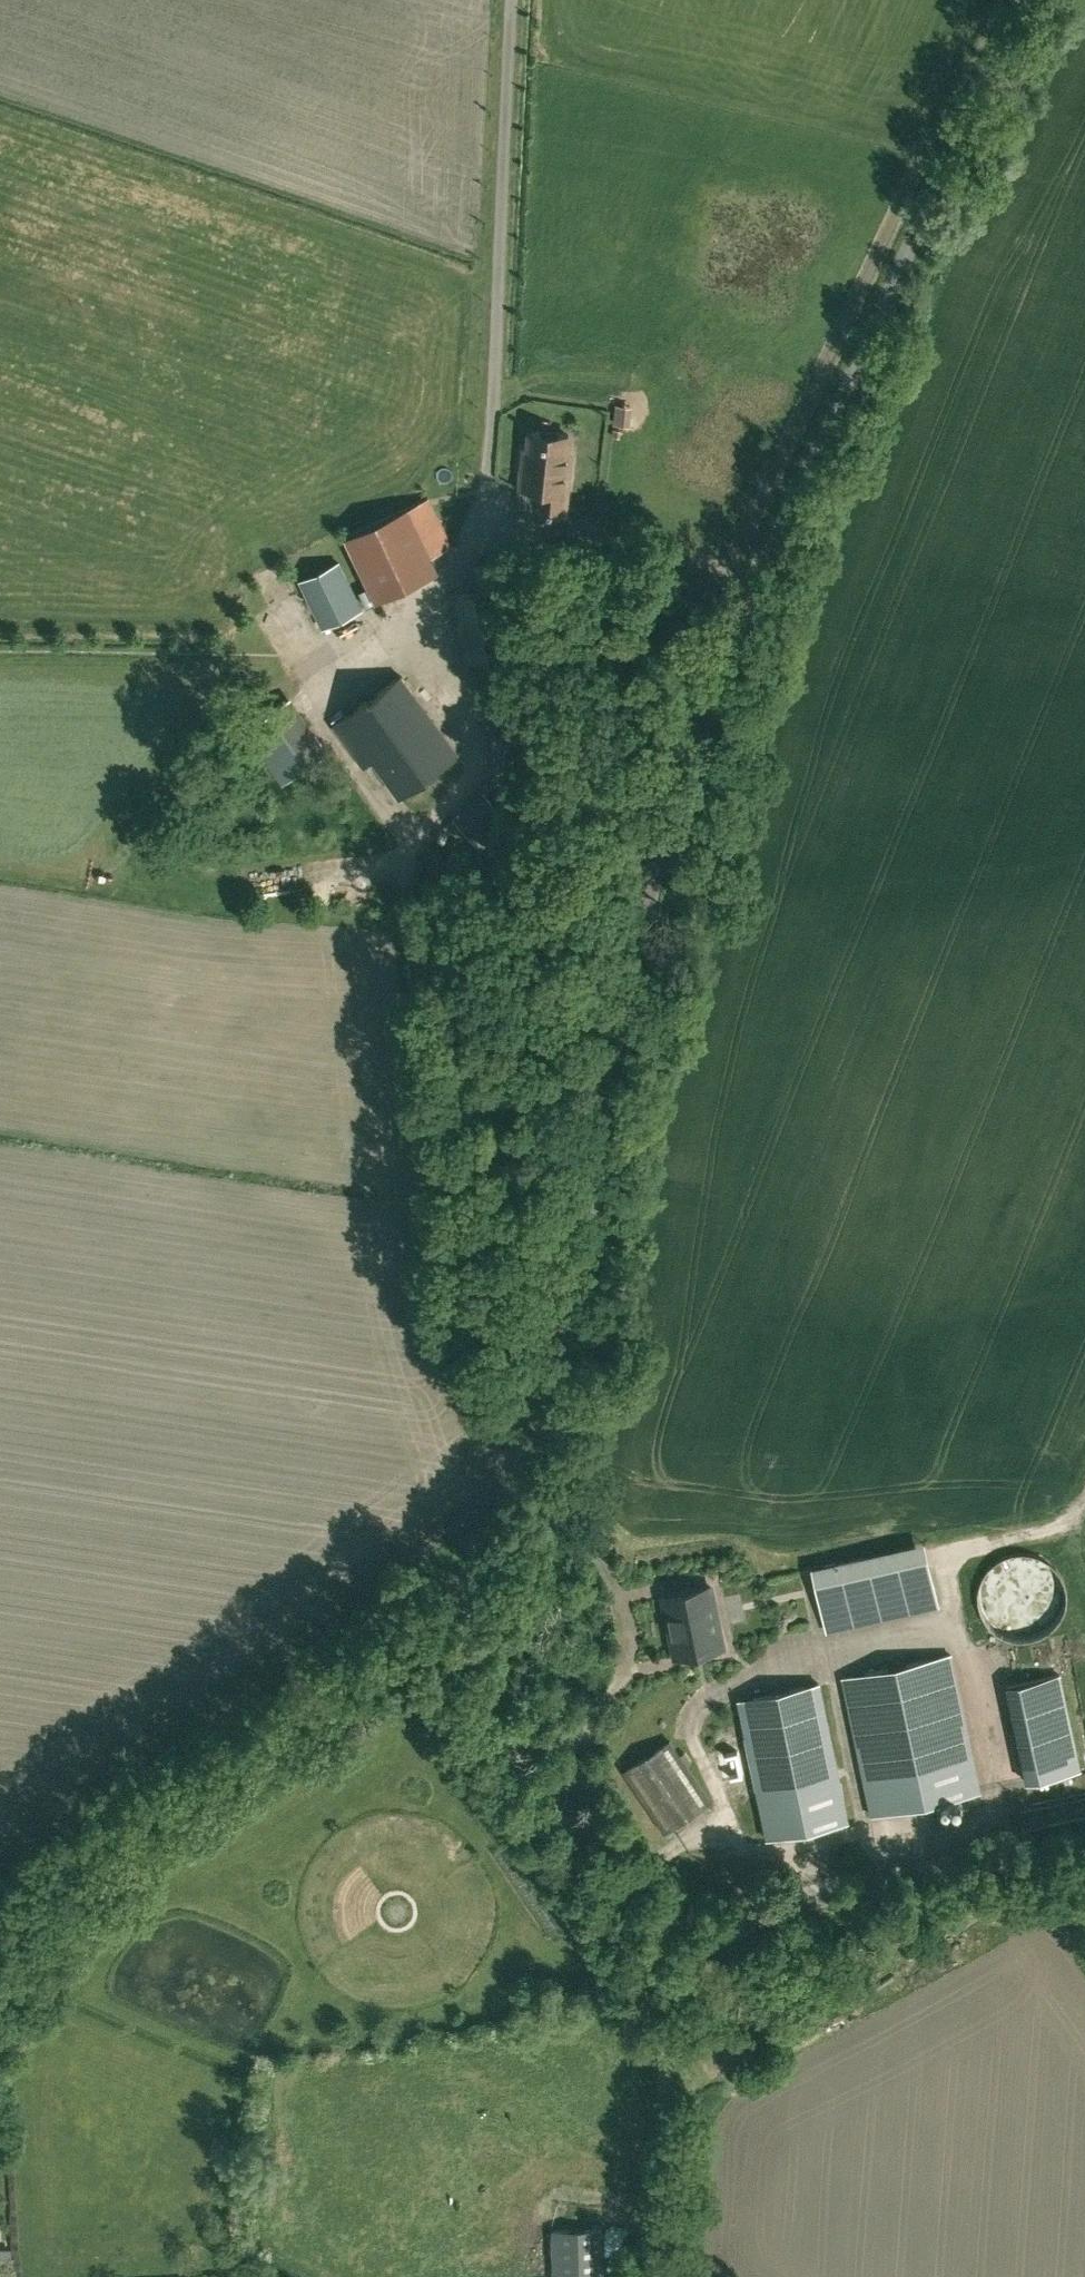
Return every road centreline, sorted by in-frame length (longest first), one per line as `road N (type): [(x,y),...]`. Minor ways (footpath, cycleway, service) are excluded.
road 1 (unclassified): [(665,2017),(653,1939),(633,1885),(484,1686),(473,1634),(482,1577),(536,1442),(553,1376),(660,836),(707,690),(1028,0)]
road 2 (track): [(473,1634),(413,1642),(124,1858),(0,2032)]
road 3 (unclassified): [(665,2017),(685,1983),(806,1903),(984,1873),(1084,1870)]
road 4 (unclassified): [(656,2276),(665,2017)]

